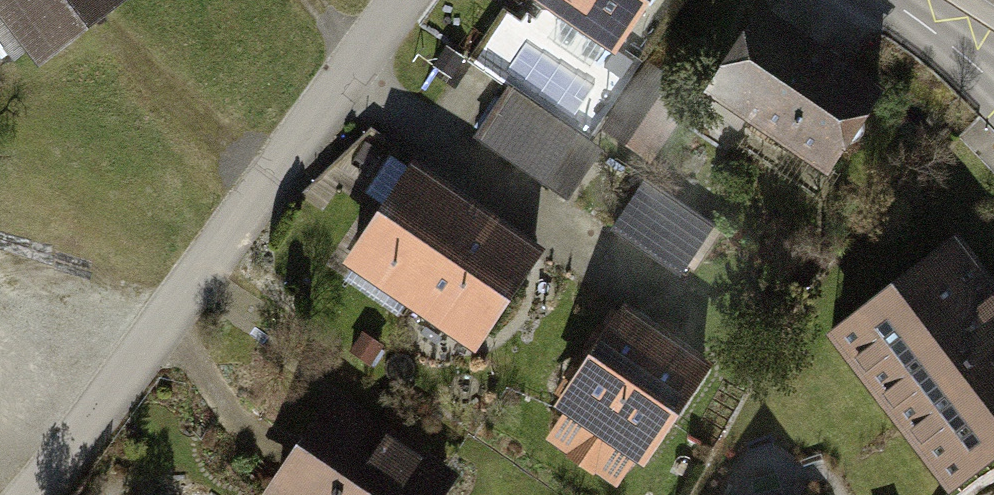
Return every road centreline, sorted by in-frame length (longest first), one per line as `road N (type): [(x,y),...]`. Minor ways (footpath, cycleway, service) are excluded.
road 1 (residential): [(37,494),(411,0)]
road 2 (tertiary): [(993,74),(890,0)]

